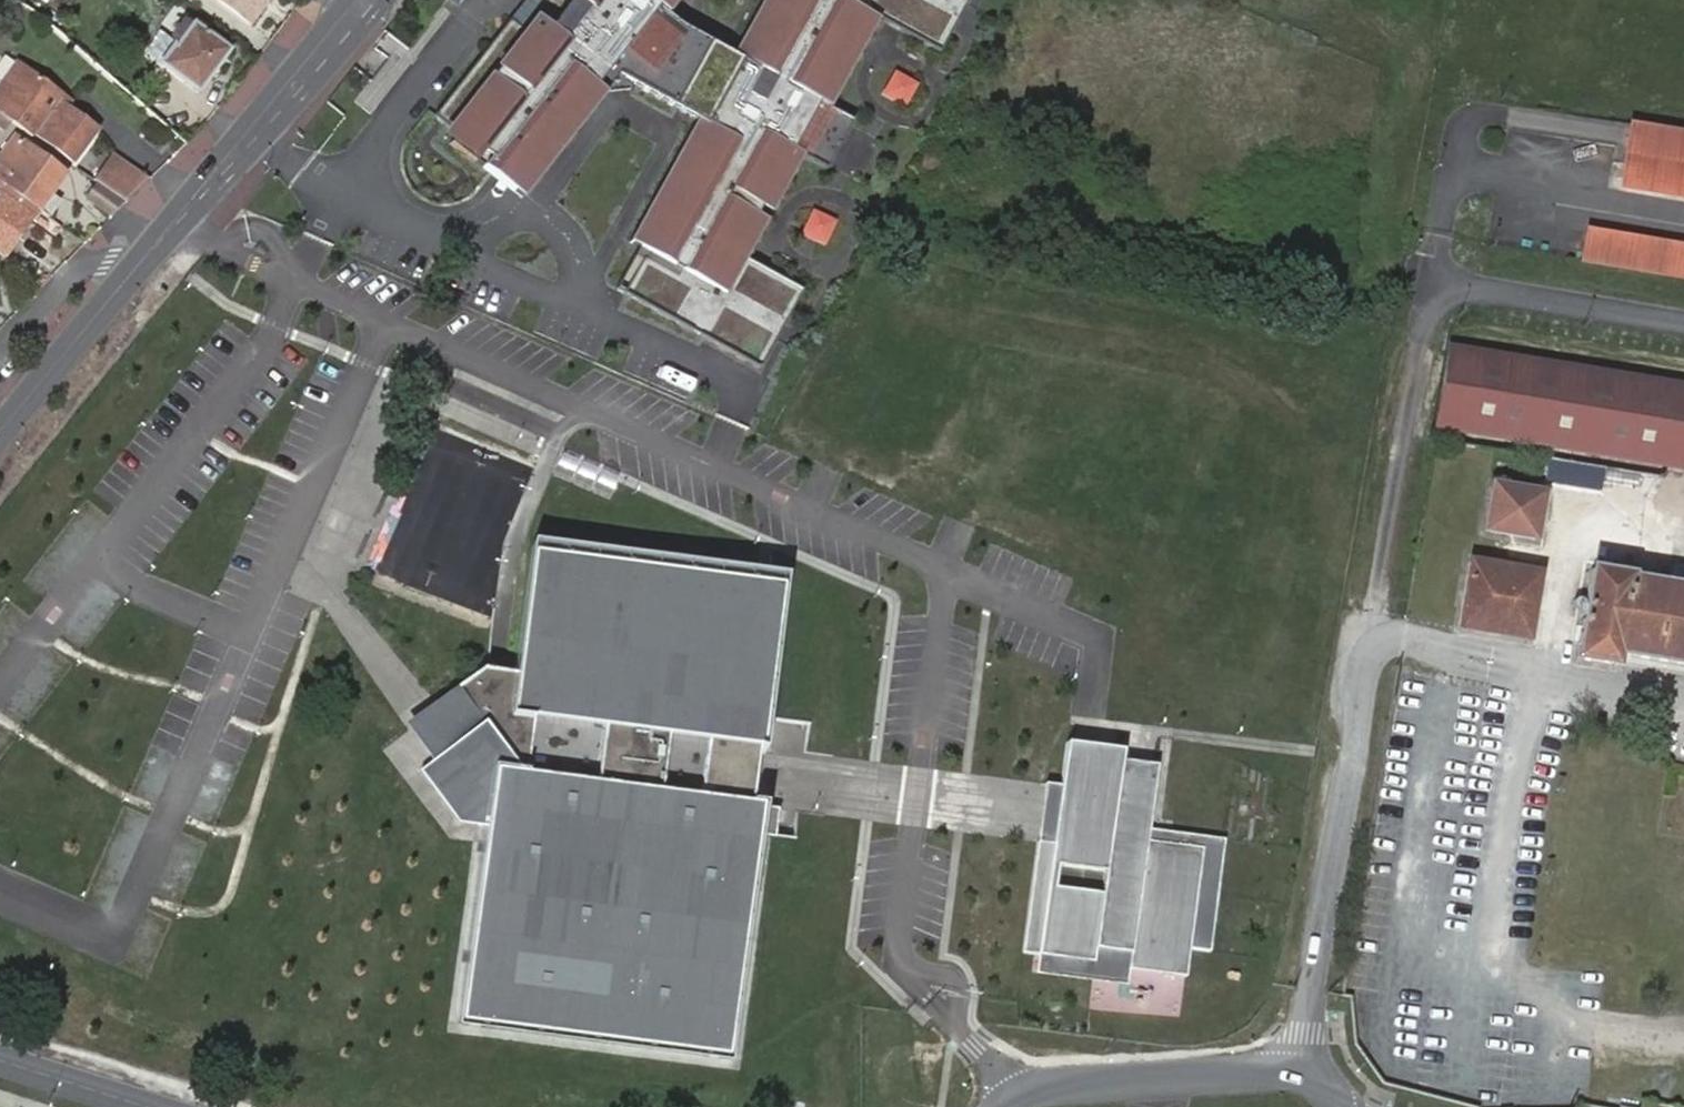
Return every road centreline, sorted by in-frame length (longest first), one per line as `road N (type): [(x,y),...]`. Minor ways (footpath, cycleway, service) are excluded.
road 1 (tertiary): [(0,431),(366,3)]
road 2 (tertiary): [(1336,1106),(1328,1090),(1299,1071),(1037,1089),(1004,1106)]
road 3 (tertiary): [(148,1106),(0,1060)]

